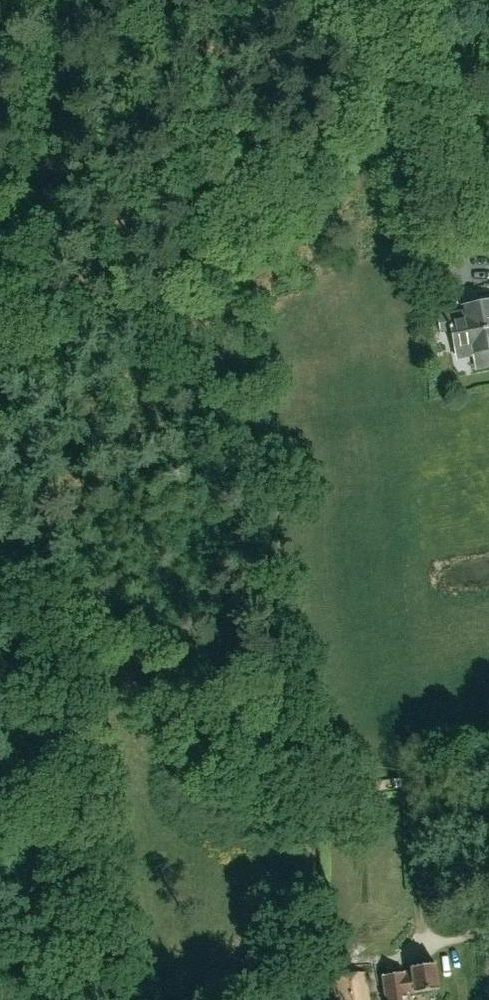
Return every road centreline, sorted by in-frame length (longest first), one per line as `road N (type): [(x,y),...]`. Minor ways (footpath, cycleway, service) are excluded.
road 1 (track): [(0,377),(170,275),(277,195),(344,102),(381,0)]
road 2 (track): [(311,799),(222,755),(124,641),(52,605),(0,596)]
road 3 (track): [(63,0),(0,294)]
road 4 (track): [(411,782),(419,921),(429,937),(447,940),(488,933)]
road 5 (track): [(312,871),(320,965),(405,944),(419,921)]
road 6 (track): [(488,766),(311,799)]

